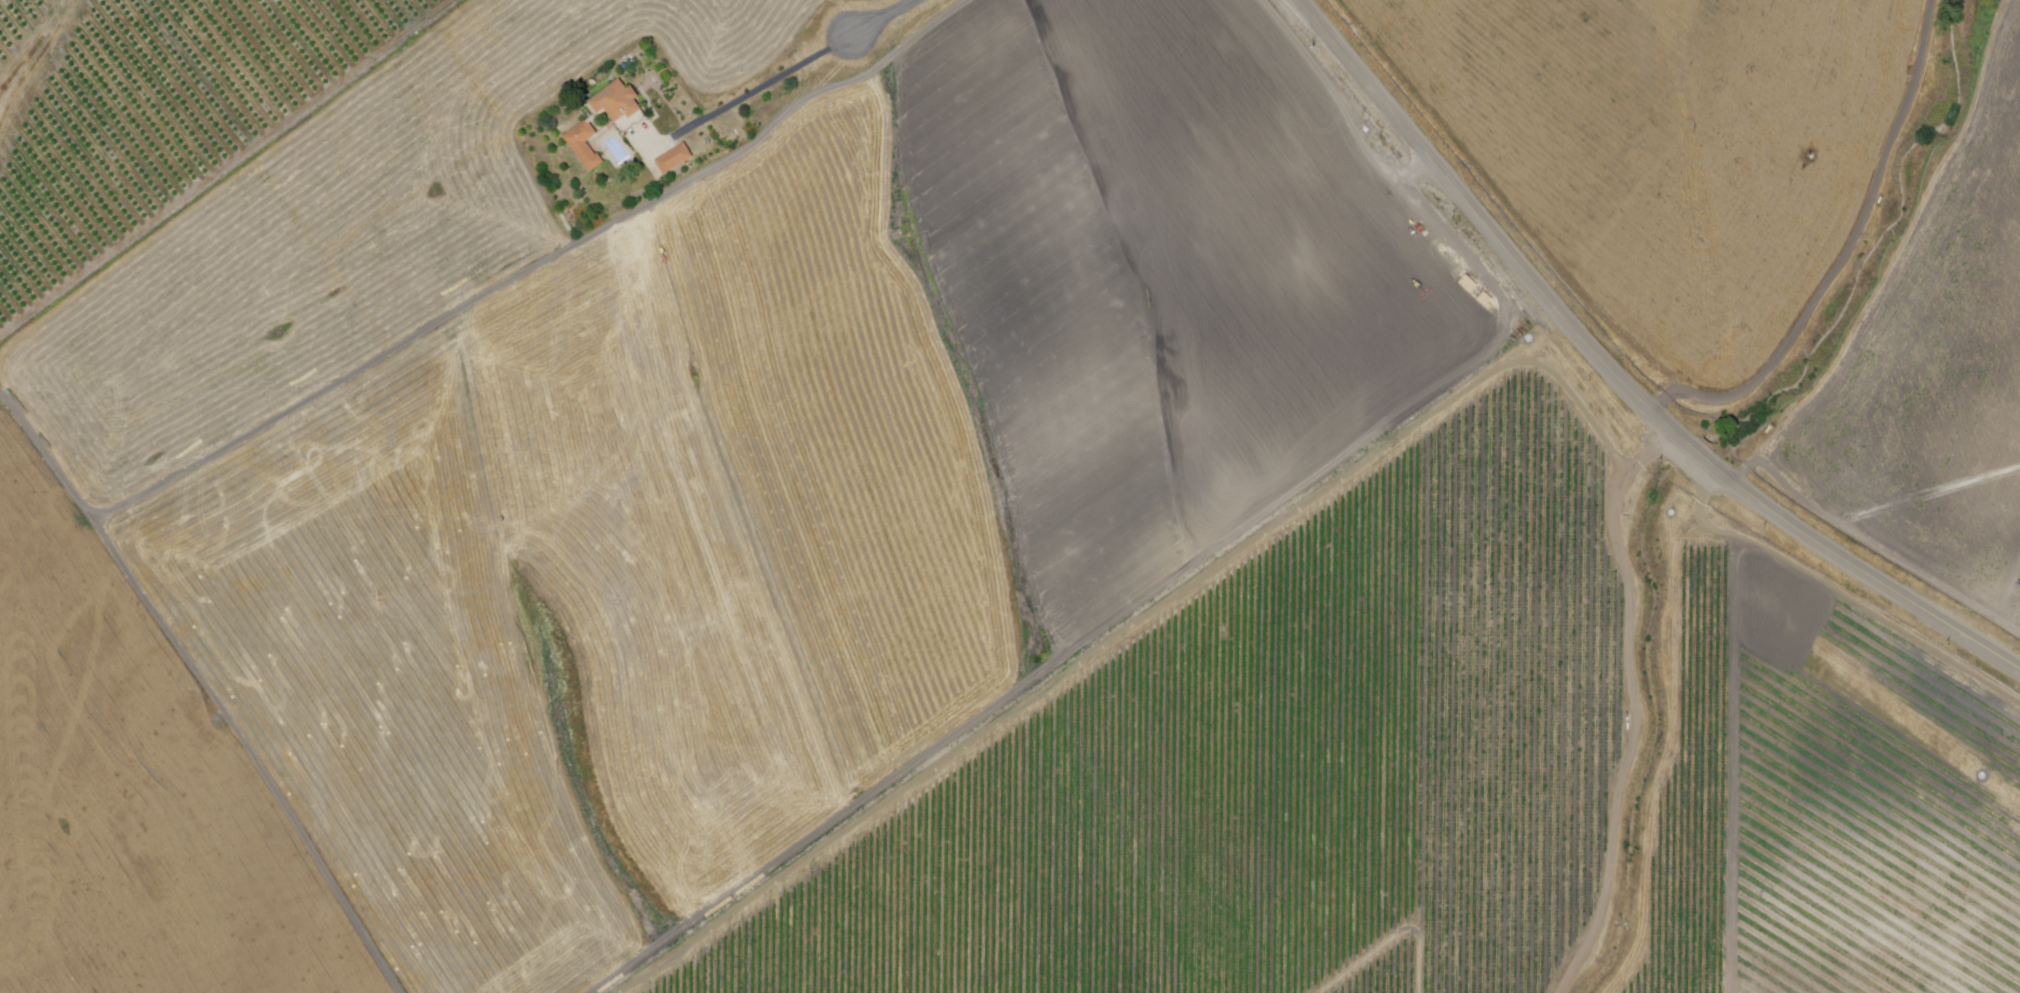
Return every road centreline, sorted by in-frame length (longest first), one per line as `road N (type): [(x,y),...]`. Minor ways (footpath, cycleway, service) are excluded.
road 1 (tertiary): [(2019,667),(1678,453),(1429,172),(1290,0)]

